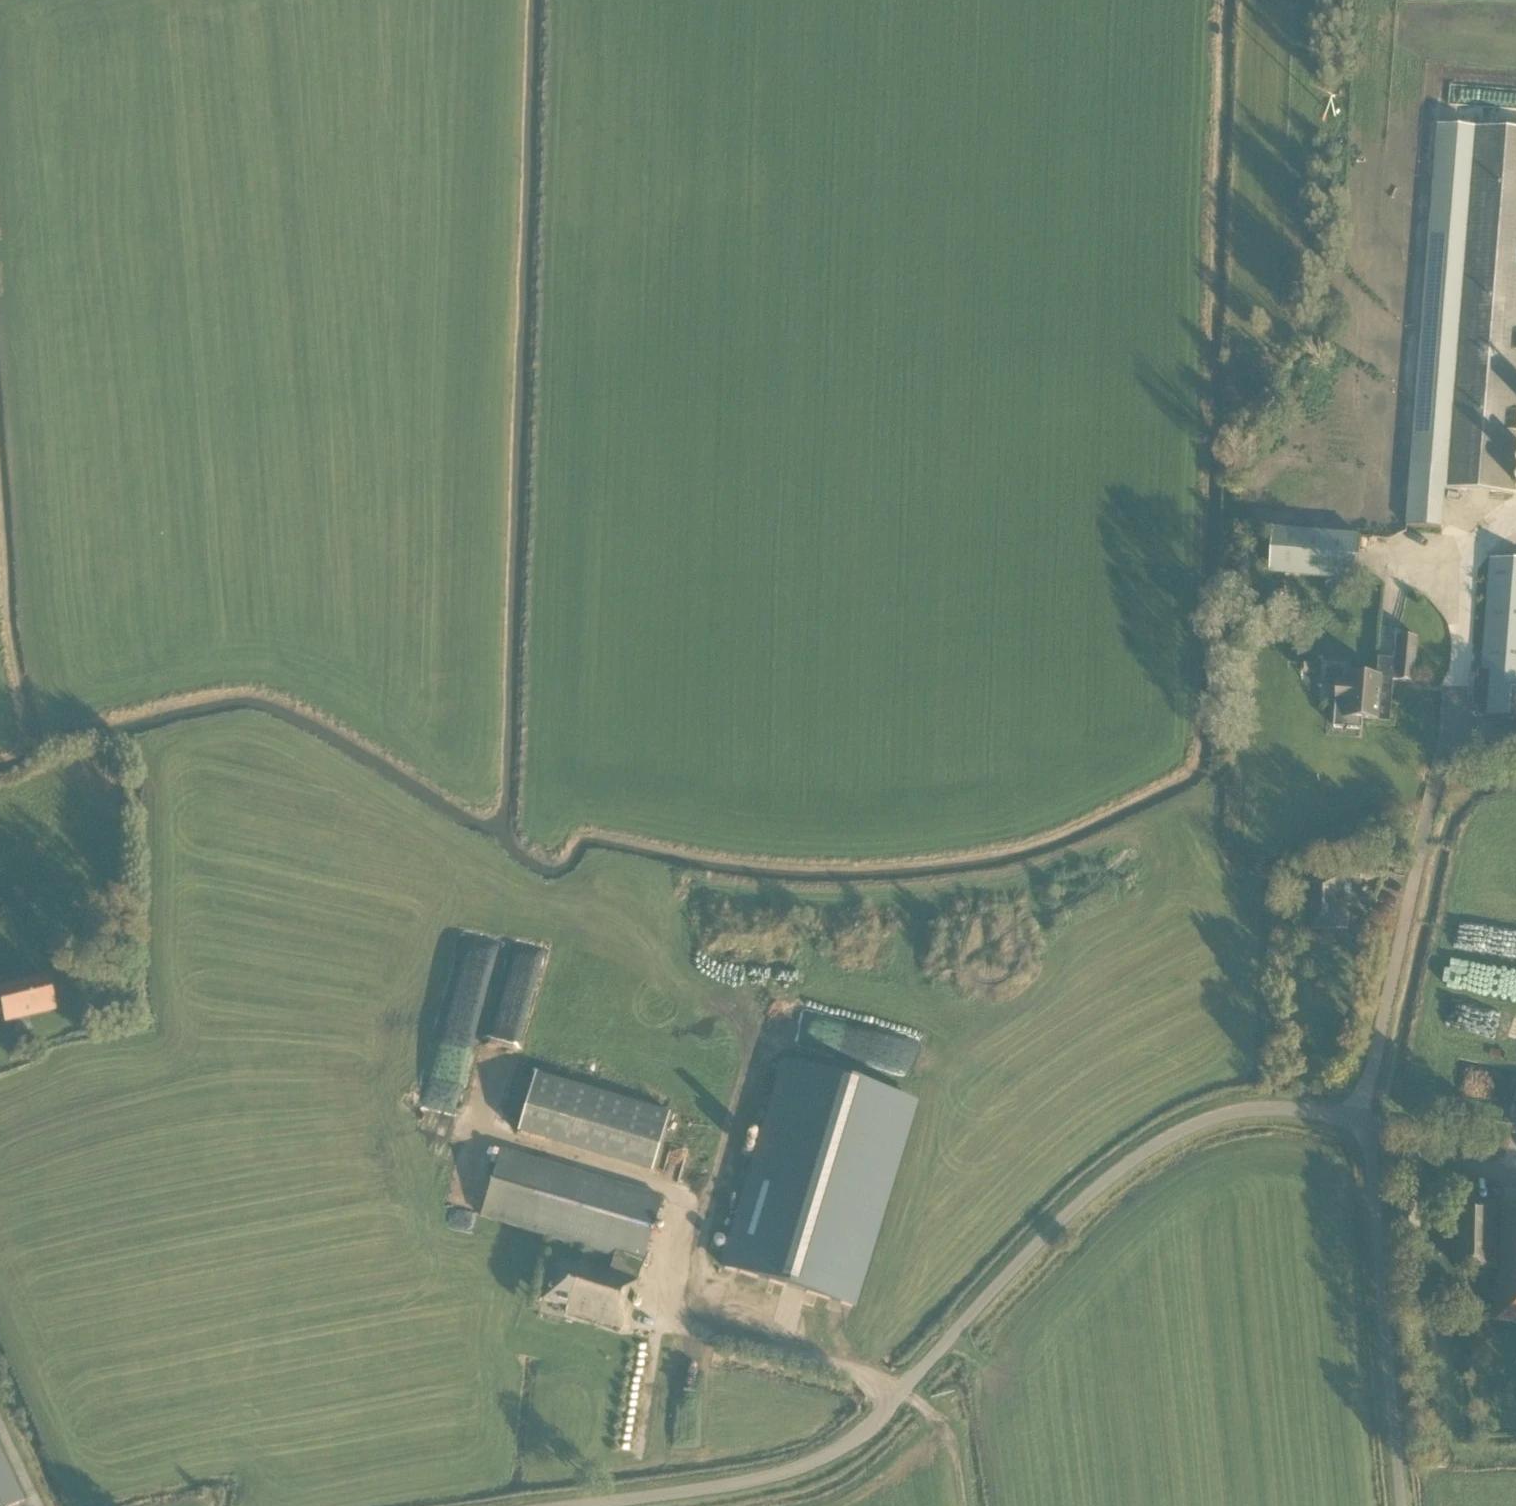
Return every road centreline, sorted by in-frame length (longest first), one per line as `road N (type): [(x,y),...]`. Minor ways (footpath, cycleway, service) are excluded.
road 1 (unclassified): [(591,1505),(765,1479),(859,1438),(1058,1225),(1184,1132),(1251,1110),(1357,1124)]
road 2 (unclassified): [(1357,1124),(1462,680)]
road 3 (unclassified): [(1403,1505),(1369,1154),(1357,1124)]

